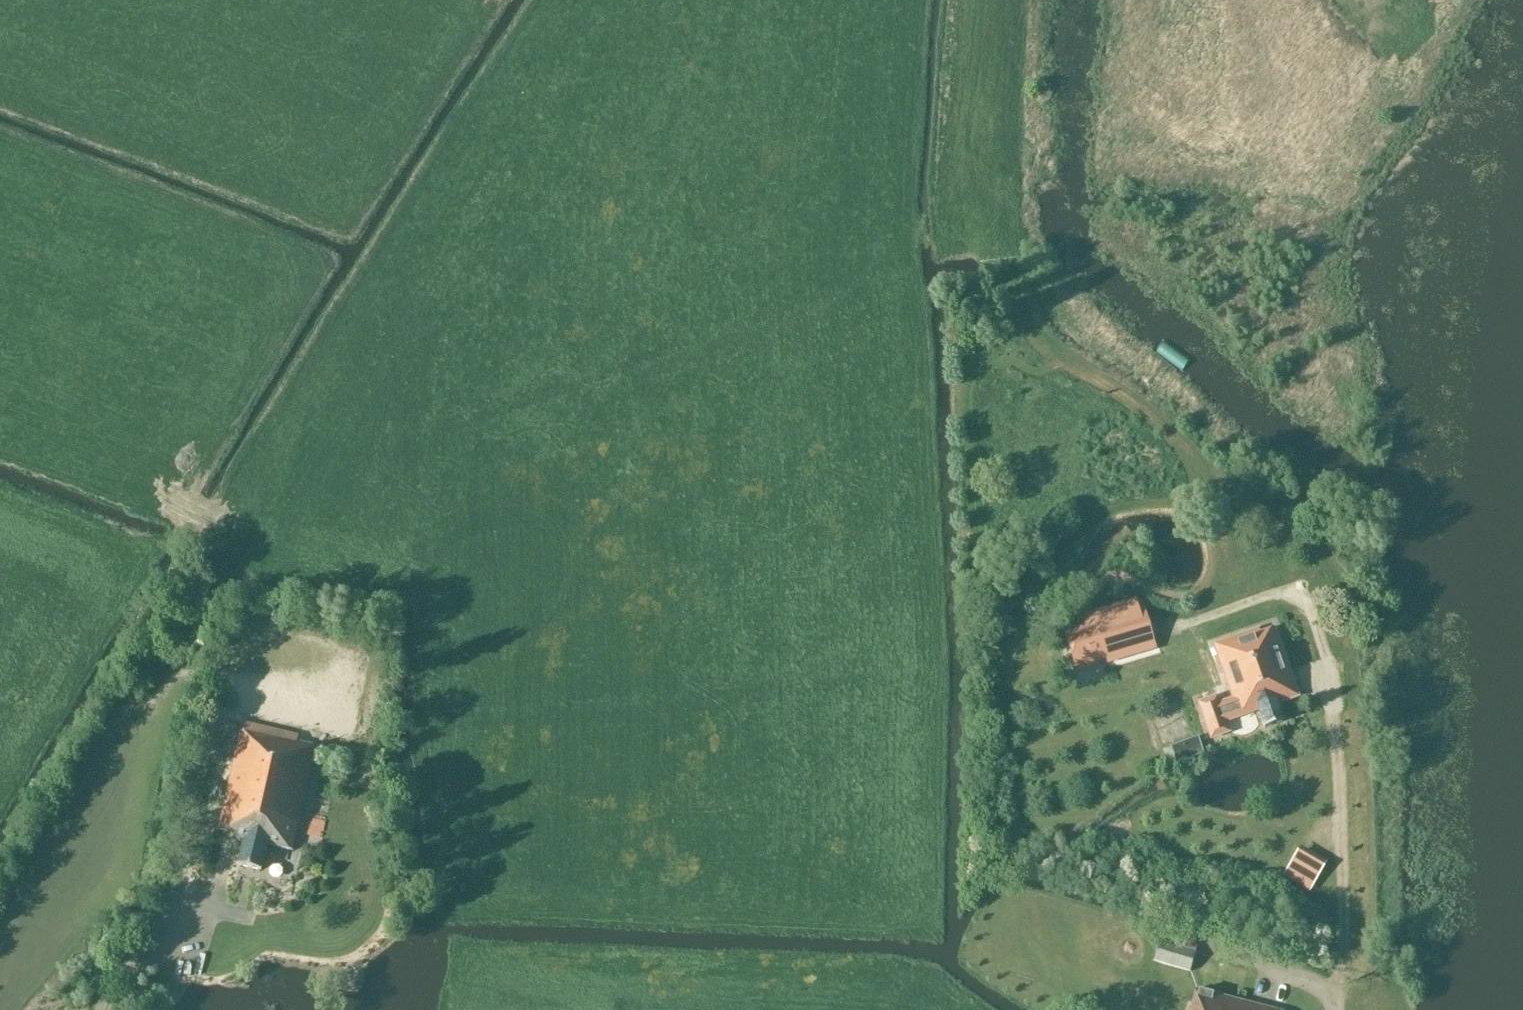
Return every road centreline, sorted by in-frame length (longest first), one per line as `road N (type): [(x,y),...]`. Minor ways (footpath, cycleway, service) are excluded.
road 1 (track): [(101,1009),(116,982),(165,956),(188,901)]

